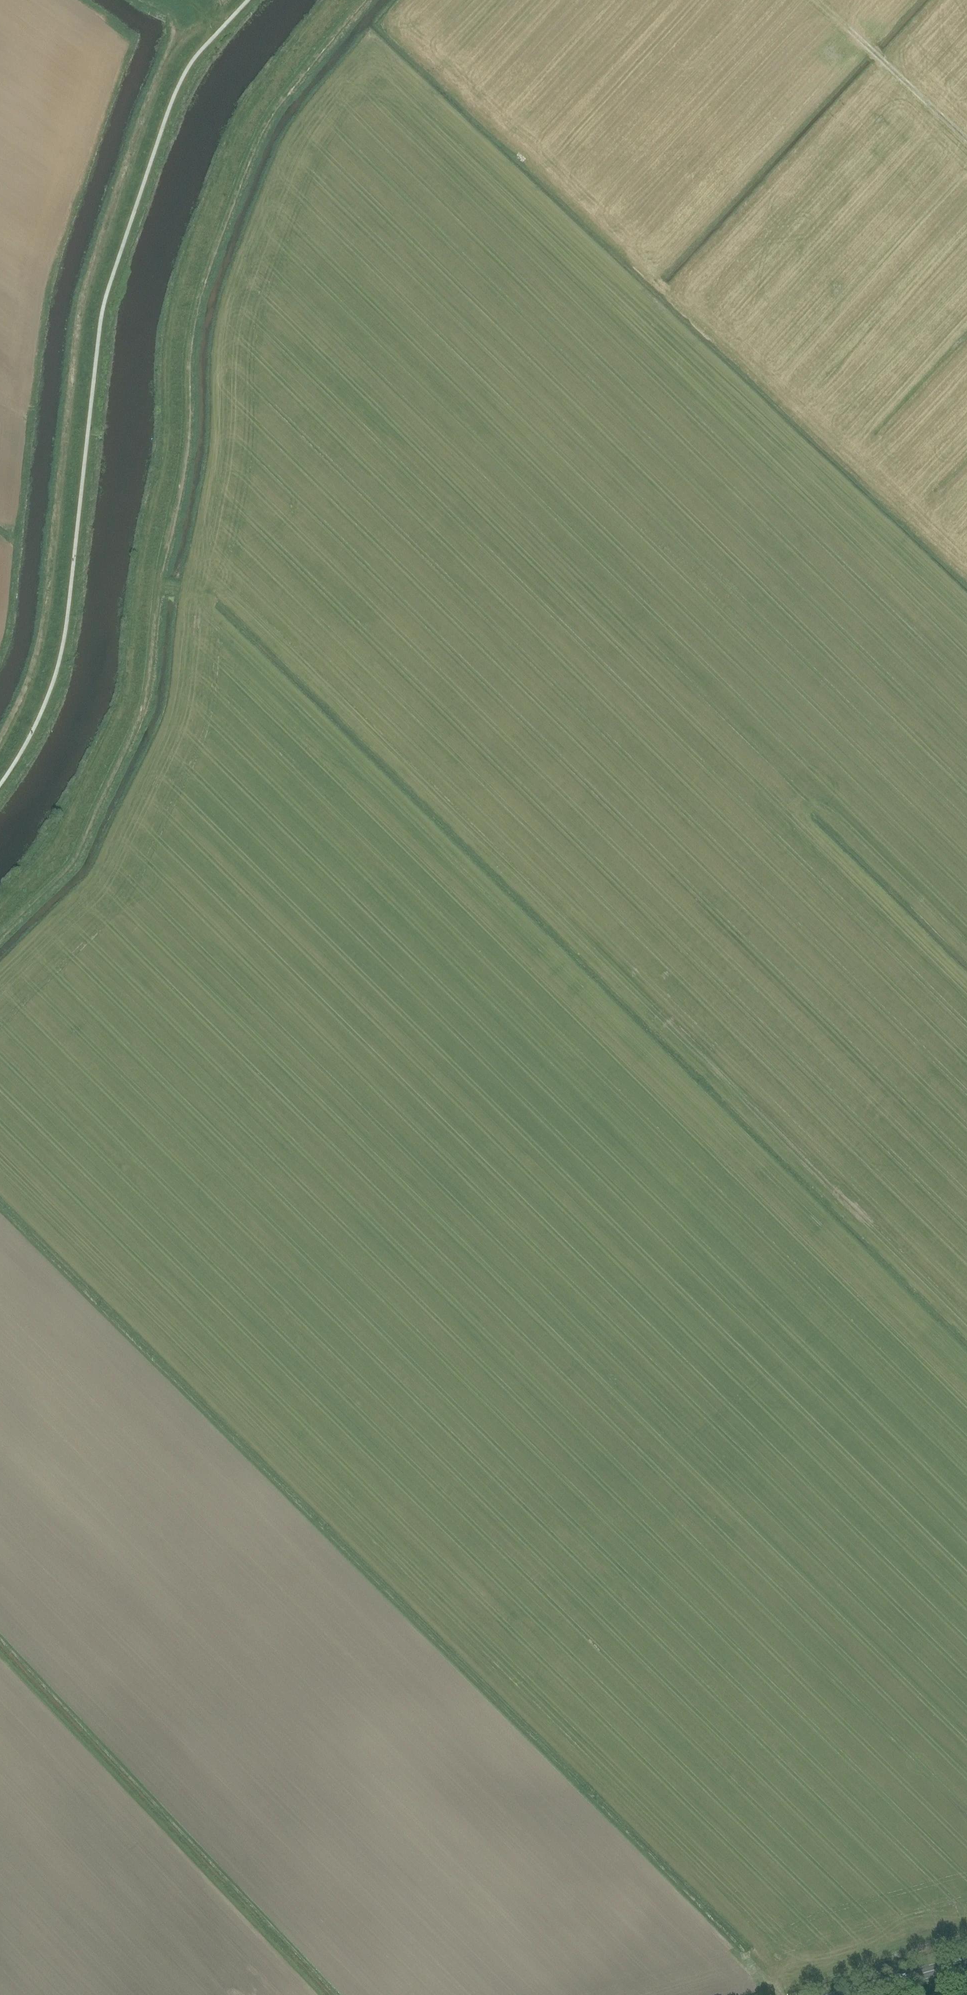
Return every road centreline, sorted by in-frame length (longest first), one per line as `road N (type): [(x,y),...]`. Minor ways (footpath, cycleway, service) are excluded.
road 1 (primary): [(843,1994),(966,1959)]

